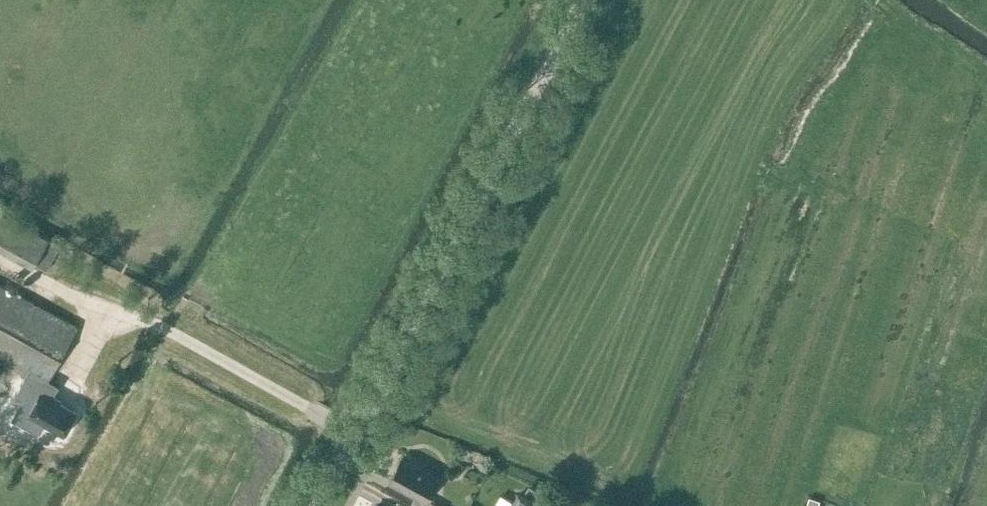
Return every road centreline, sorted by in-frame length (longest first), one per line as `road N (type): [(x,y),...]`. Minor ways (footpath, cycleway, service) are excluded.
road 1 (tertiary): [(316,505),(590,0)]

